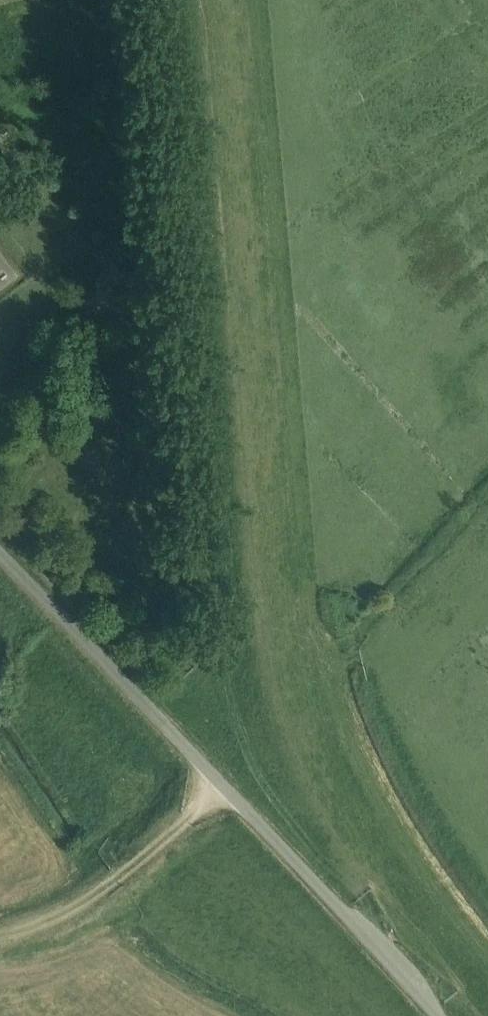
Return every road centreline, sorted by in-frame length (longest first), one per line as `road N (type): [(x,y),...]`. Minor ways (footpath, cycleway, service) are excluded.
road 1 (unclassified): [(437,1015),(0,550)]

